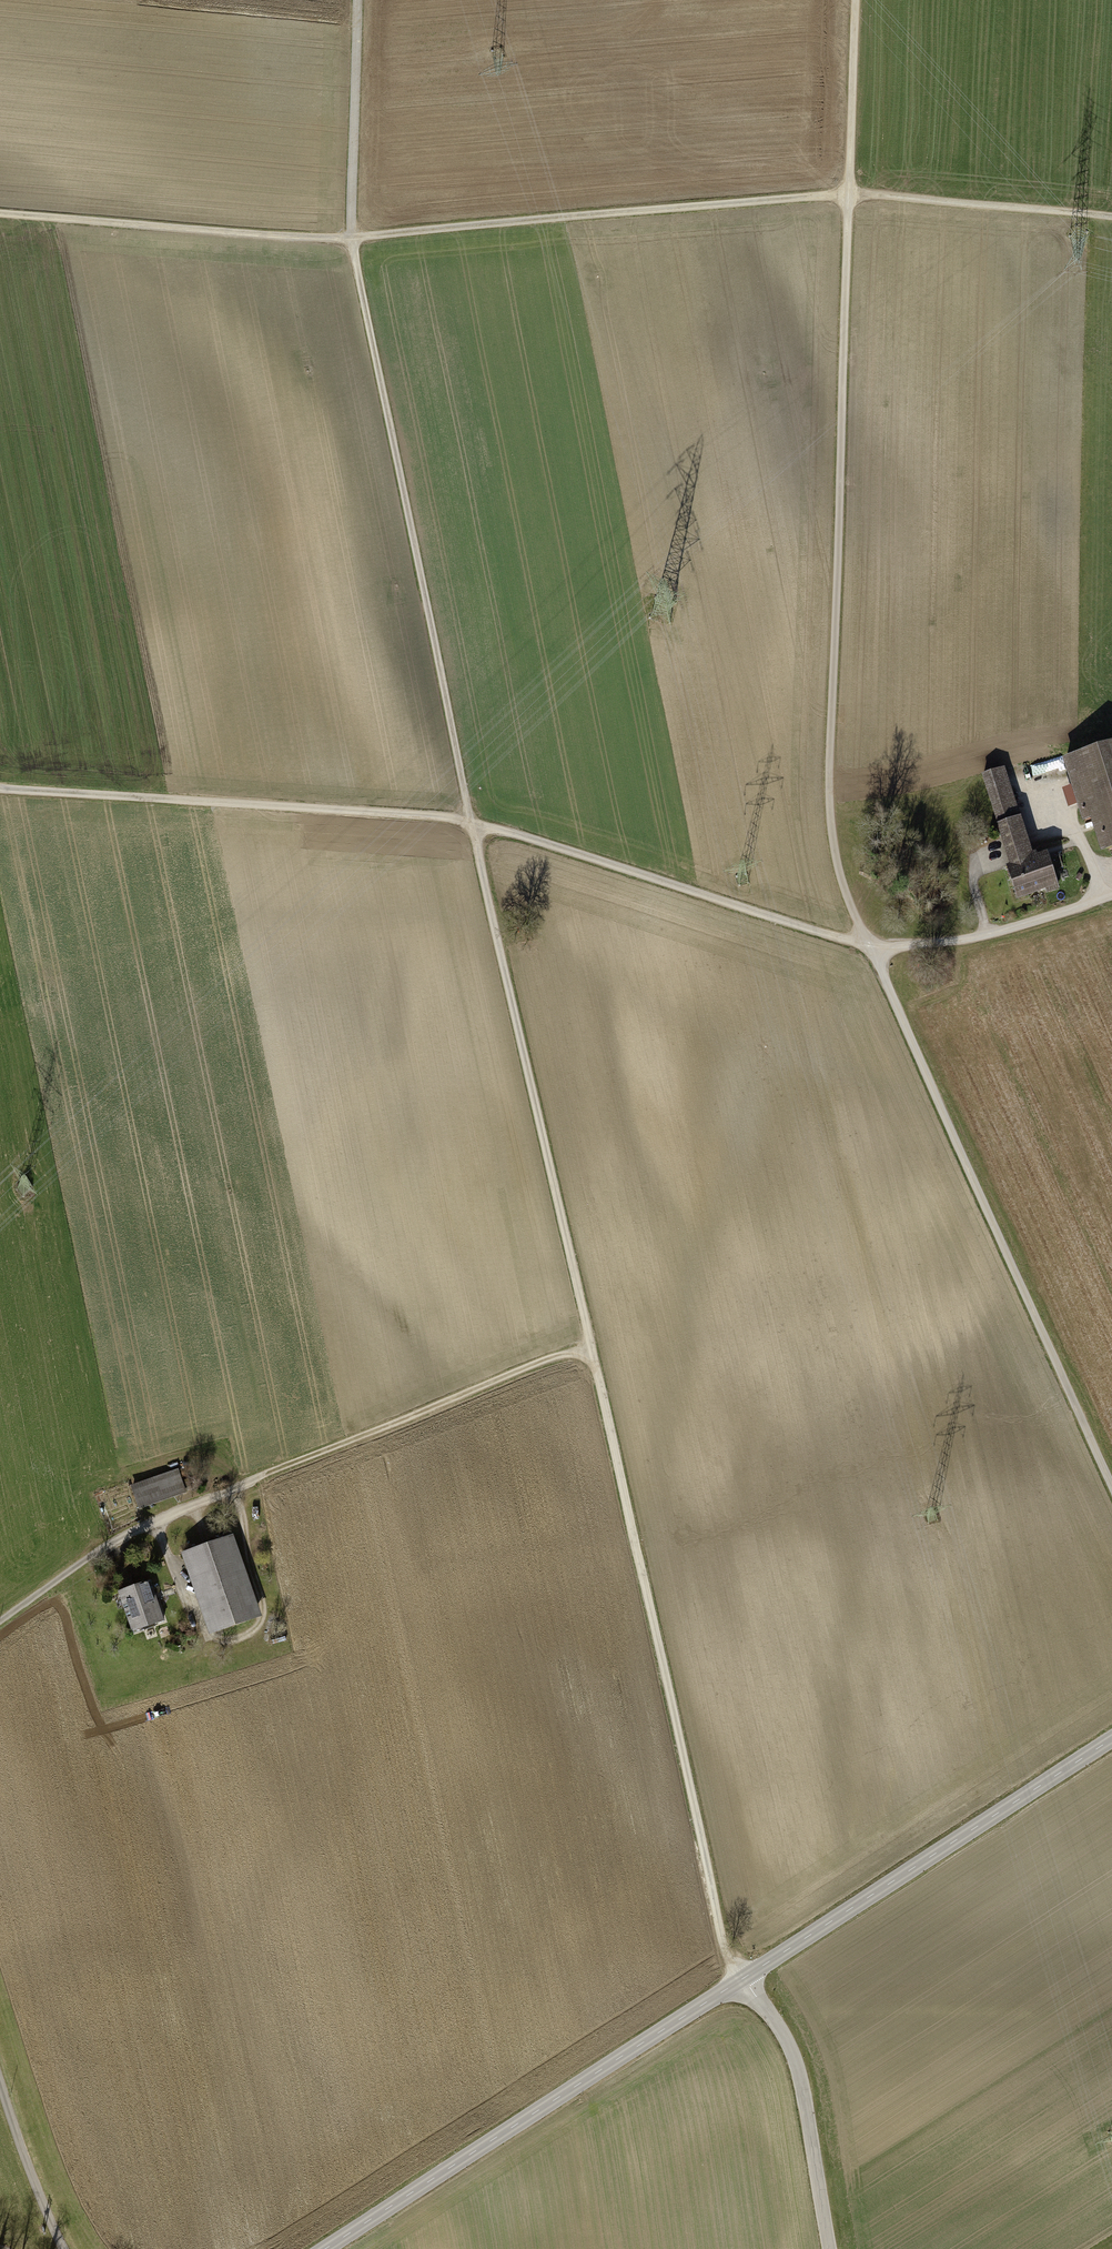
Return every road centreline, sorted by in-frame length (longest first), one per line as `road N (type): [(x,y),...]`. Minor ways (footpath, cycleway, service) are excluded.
road 1 (residential): [(848,194),(830,757),(837,860),(1111,1485)]
road 2 (track): [(0,214),(333,238),(848,194)]
road 3 (track): [(471,823),(351,237),(357,0)]
road 4 (track): [(742,1979),(722,1937),(591,1347)]
road 5 (track): [(591,1347),(471,823)]
road 6 (tertiary): [(742,1979),(326,2248)]
road 7 (track): [(0,788),(471,823)]
road 8 (track): [(154,1522),(591,1347)]
road 9 (tertiary): [(1111,1739),(742,1979)]
road 10 (track): [(471,823),(870,946)]
road 11 (tertiary): [(830,2248),(794,2056),(742,1979)]
road 12 (track): [(1111,217),(848,194)]
road 13 (track): [(238,1486),(262,1620),(222,1641),(199,1630)]
road 14 (unclassified): [(856,0),(848,194)]
road 15 (residential): [(65,2248),(0,2080)]

